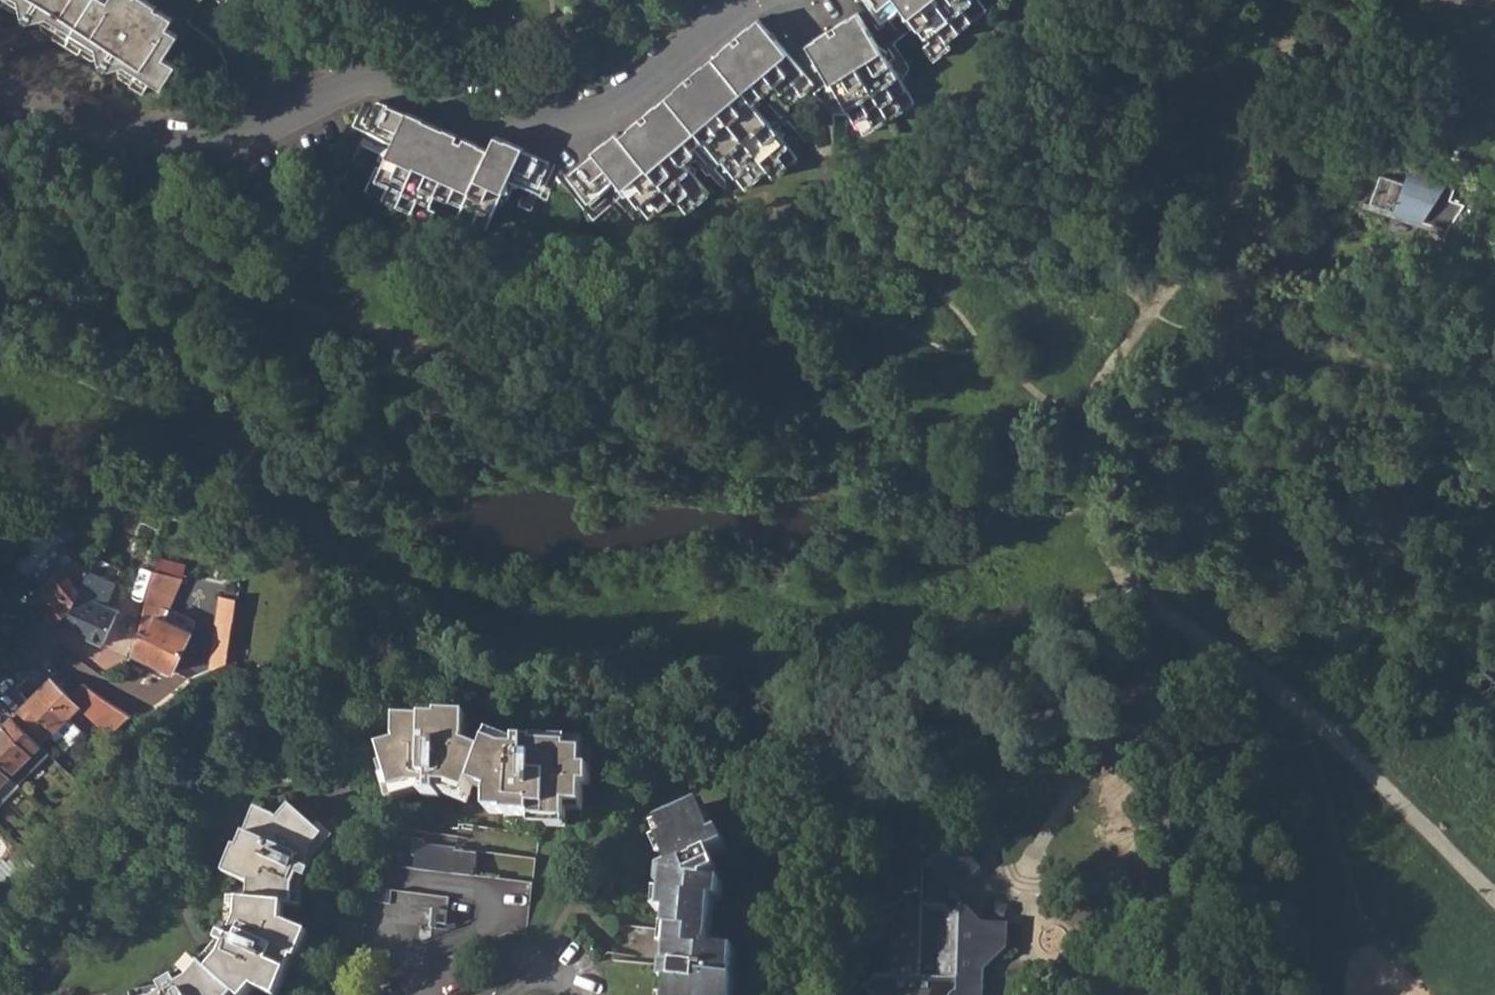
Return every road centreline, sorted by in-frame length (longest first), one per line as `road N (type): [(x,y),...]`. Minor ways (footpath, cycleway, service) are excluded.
road 1 (residential): [(753,0),(635,95),(594,114),(455,109),(387,81),(342,89),(211,150),(160,150),(65,123),(0,89)]
road 2 (residential): [(416,971),(484,923),(491,905),(464,884),(398,875)]

